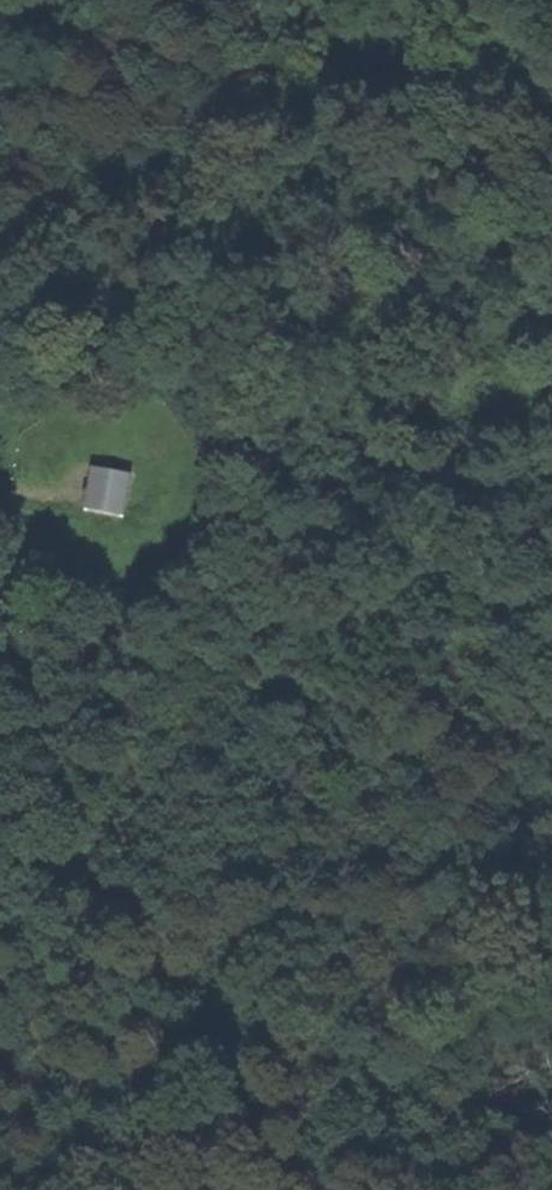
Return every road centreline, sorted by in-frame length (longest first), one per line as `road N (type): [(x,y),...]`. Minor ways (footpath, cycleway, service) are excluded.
road 1 (track): [(551,143),(0,41)]

